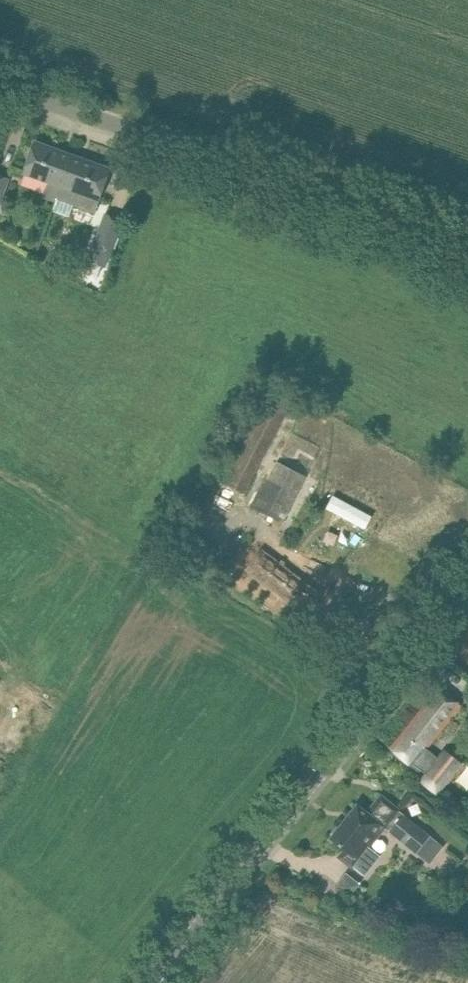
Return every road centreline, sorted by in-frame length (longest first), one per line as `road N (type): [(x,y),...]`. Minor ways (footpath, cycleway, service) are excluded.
road 1 (tertiary): [(148,982),(467,588)]
road 2 (unclassified): [(467,242),(0,86)]

